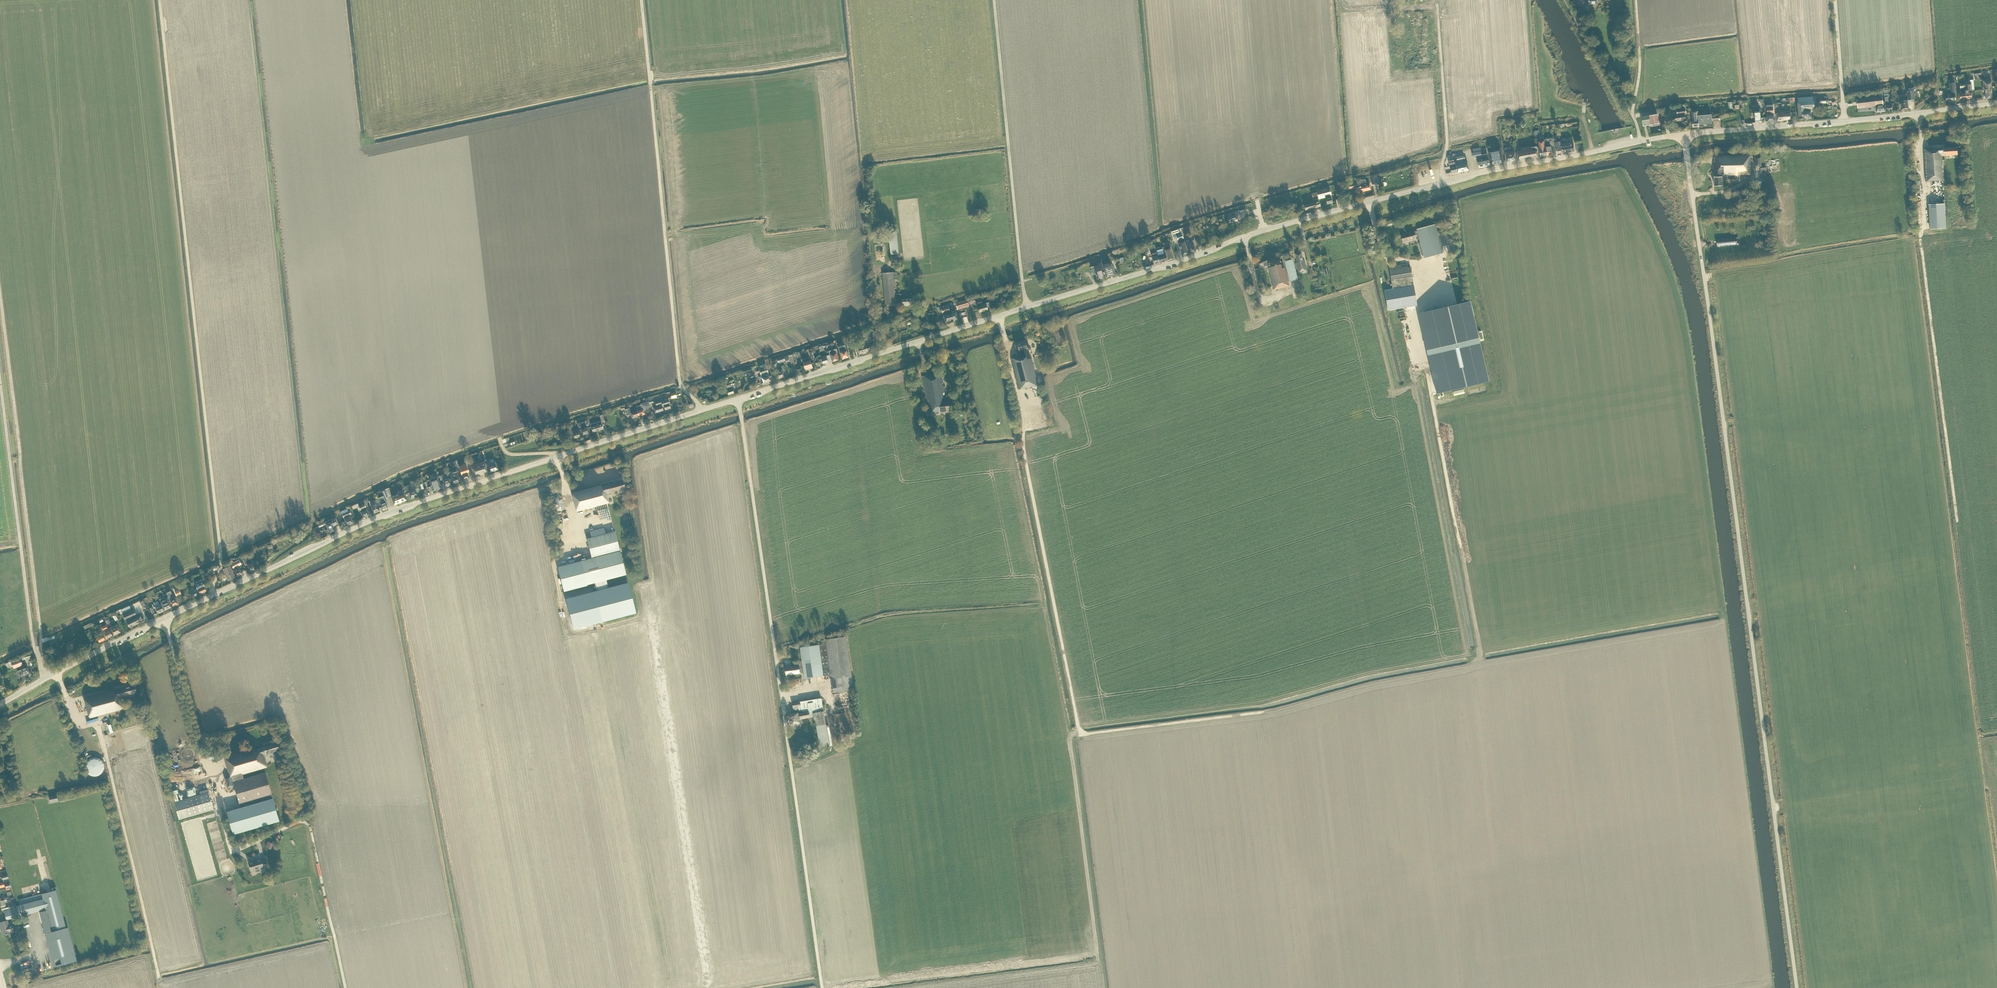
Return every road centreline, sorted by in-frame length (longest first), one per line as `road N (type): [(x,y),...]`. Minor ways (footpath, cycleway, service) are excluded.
road 1 (tertiary): [(0,704),(414,504),(1272,227),(1480,173),(1684,135)]
road 2 (unclassified): [(1797,987),(1684,135)]
road 3 (tertiary): [(1684,135),(1844,121)]
road 4 (tertiary): [(1844,121),(1996,103)]
road 5 (unclassified): [(1844,121),(1835,0)]

